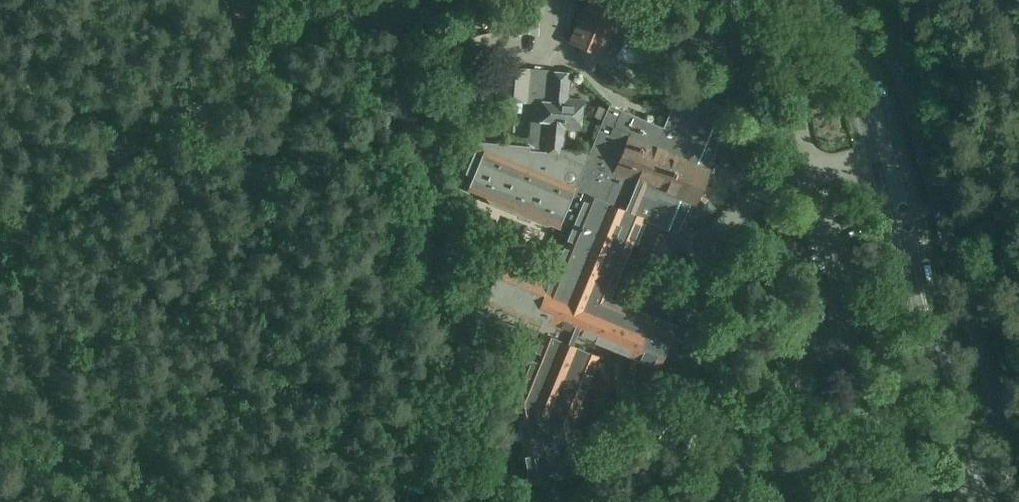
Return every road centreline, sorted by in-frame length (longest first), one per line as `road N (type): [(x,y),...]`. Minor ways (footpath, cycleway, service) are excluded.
road 1 (track): [(391,19),(402,38),(431,296),(467,501)]
road 2 (track): [(0,240),(90,178),(261,32),(345,14),(391,19)]
road 3 (secondary): [(982,501),(916,263)]
road 4 (secondary): [(916,263),(918,225),(898,154),(874,79),(851,48)]
road 5 (secondary): [(851,48),(852,85),(896,236),(916,263)]

